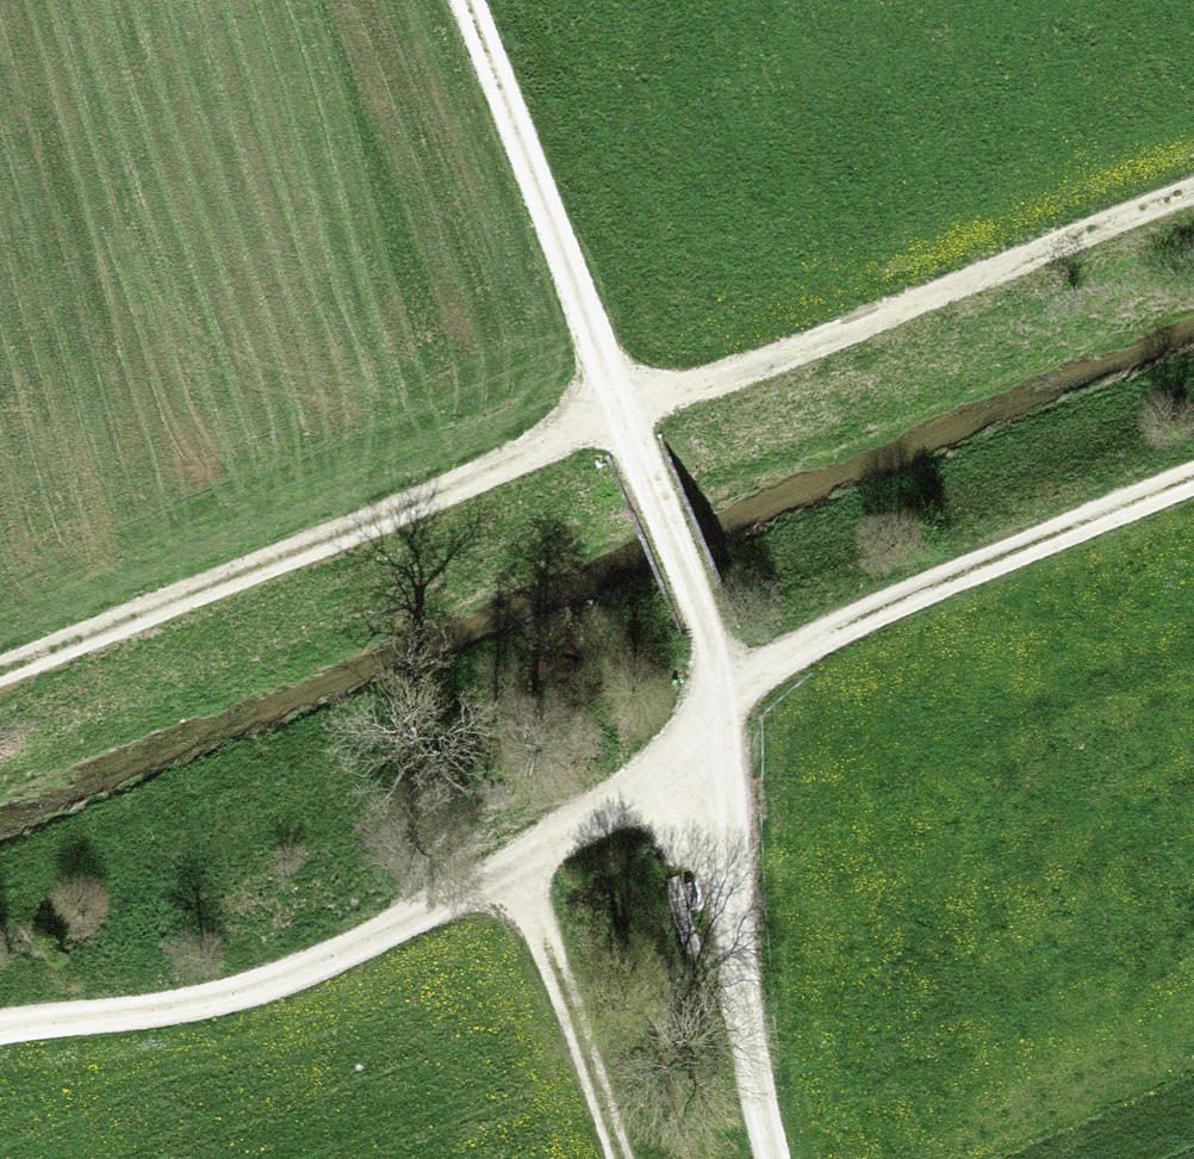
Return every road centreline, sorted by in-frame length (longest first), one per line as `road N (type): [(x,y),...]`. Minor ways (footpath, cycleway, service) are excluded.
road 1 (track): [(1193,476),(847,624),(726,693),(655,776),(519,871),(274,984),(166,1009),(0,1029)]
road 2 (track): [(0,673),(1193,178)]
road 3 (track): [(617,414),(726,693),(749,1097),(765,1158)]
road 4 (track): [(617,414),(459,0)]
road 5 (track): [(620,1158),(519,871)]

